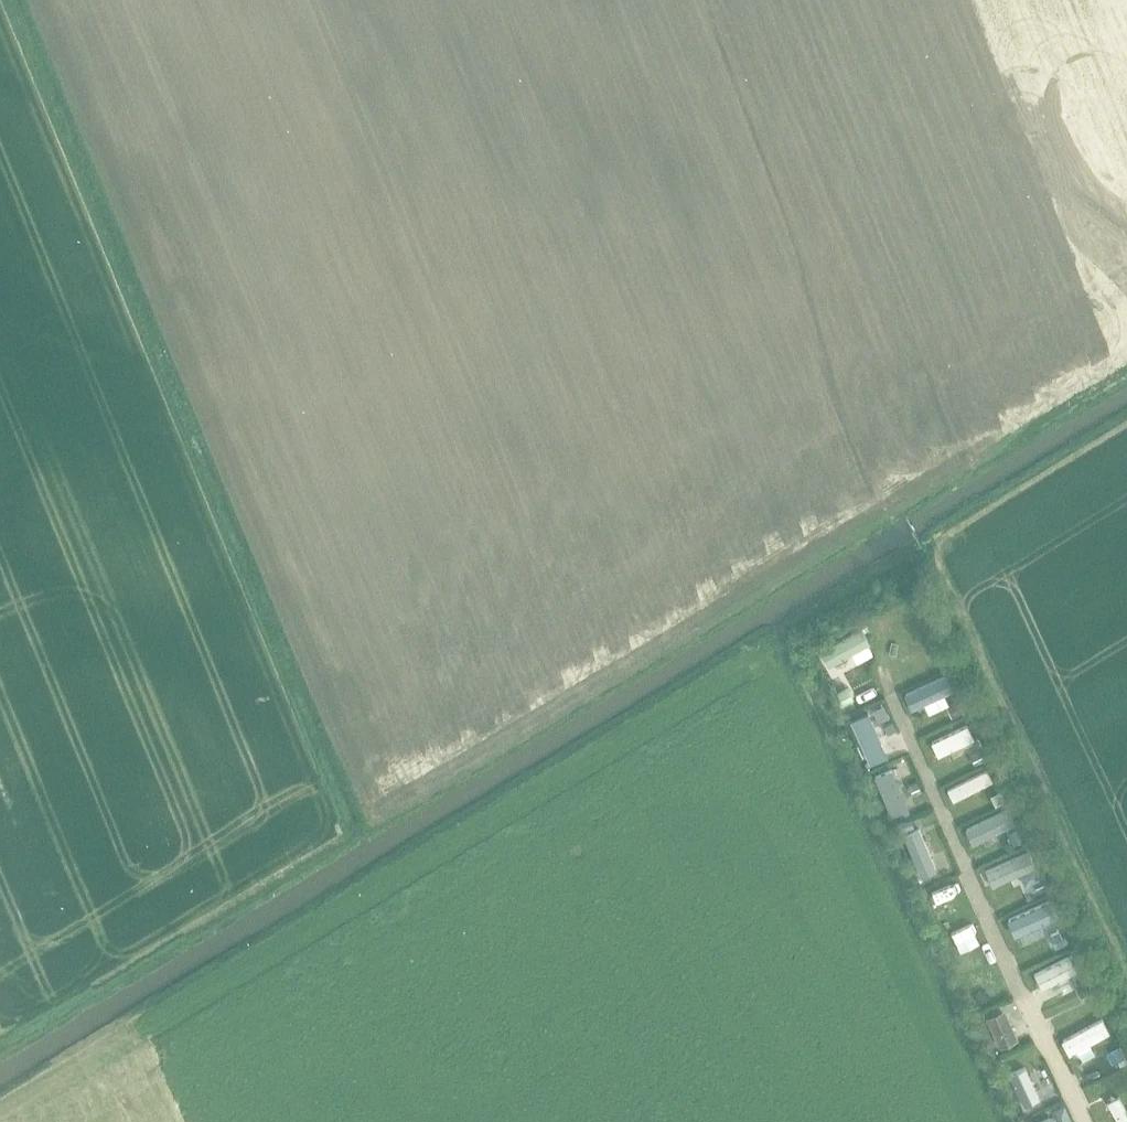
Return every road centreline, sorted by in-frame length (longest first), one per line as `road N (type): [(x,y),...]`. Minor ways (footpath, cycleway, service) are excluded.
road 1 (track): [(1126,986),(1048,820)]

